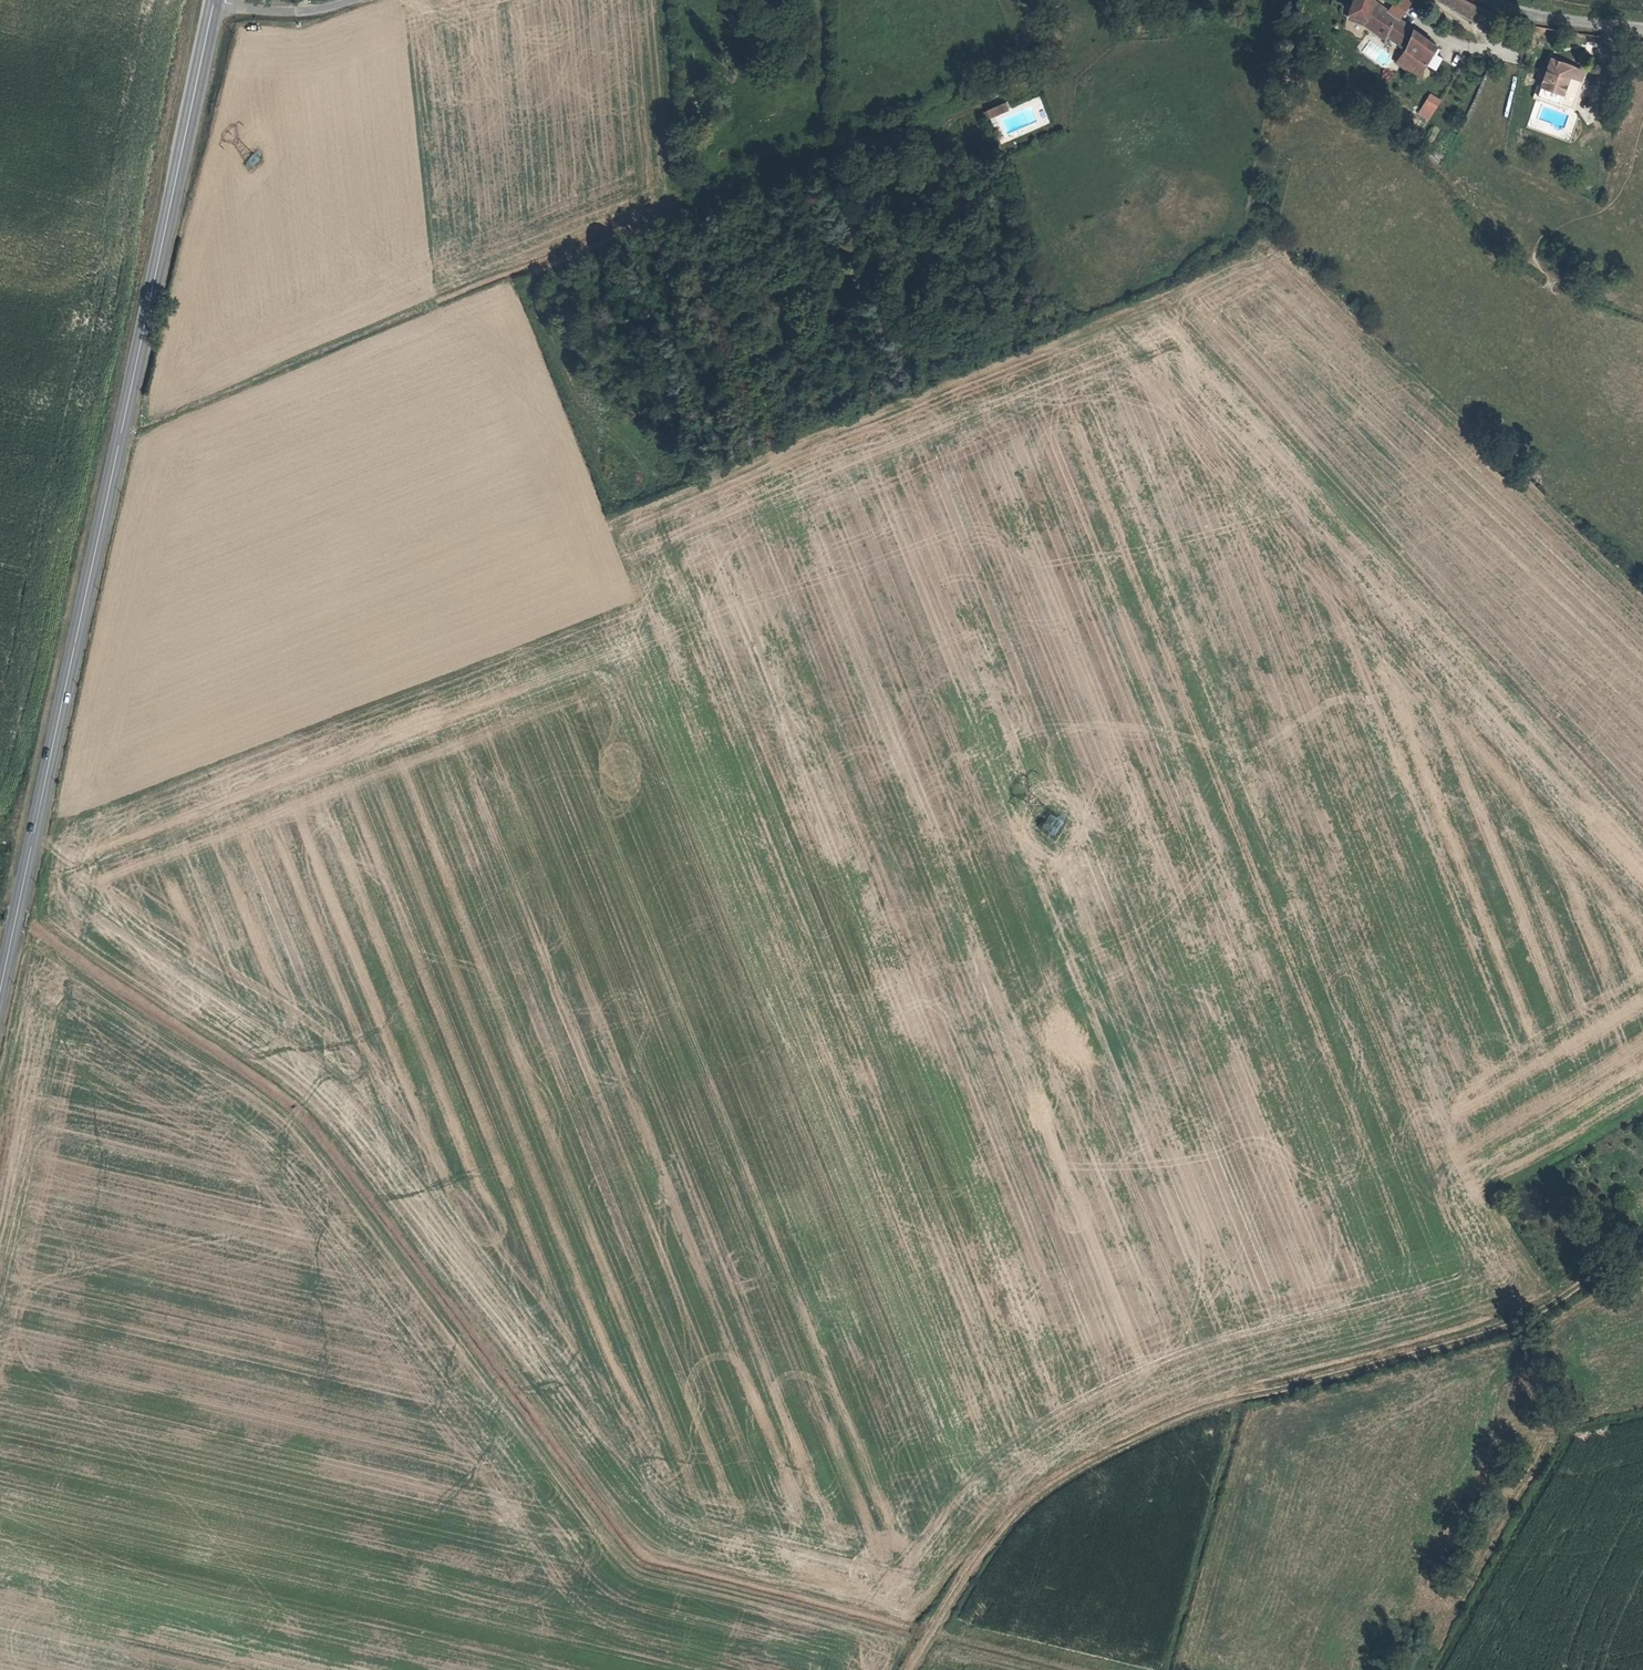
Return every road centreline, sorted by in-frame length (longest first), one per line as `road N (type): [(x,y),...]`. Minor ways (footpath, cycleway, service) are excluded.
road 1 (secondary): [(216,12),(0,959)]
road 2 (track): [(909,1669),(1013,1518),(1114,1454),(1532,1321),(1642,1245)]
road 3 (unclassified): [(1483,0),(1576,24),(1642,29)]
road 4 (unclassified): [(216,12),(301,16),(348,0)]

